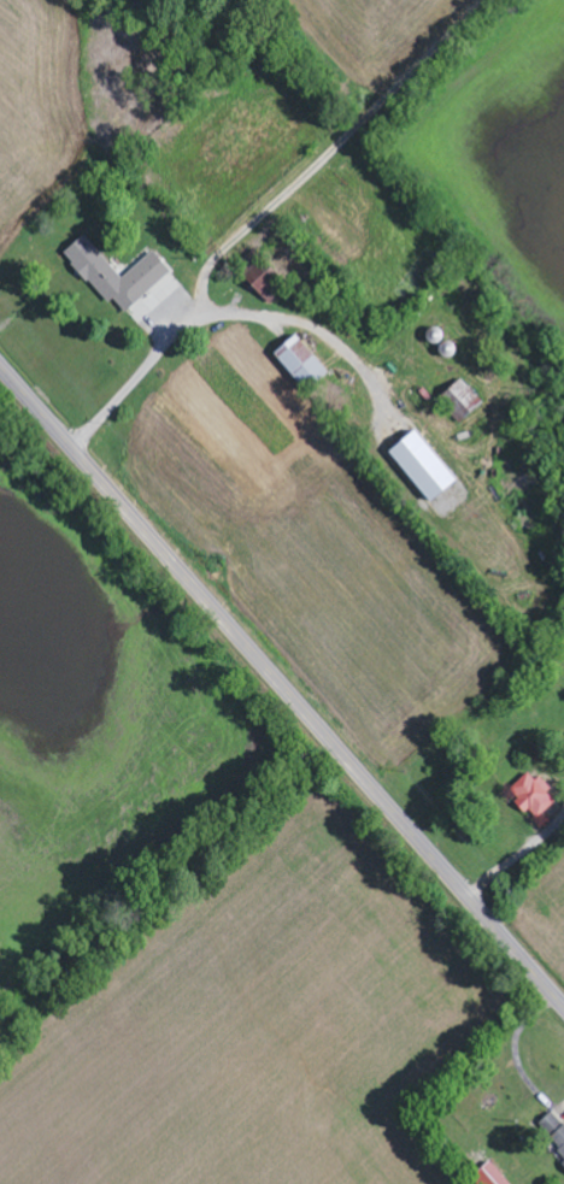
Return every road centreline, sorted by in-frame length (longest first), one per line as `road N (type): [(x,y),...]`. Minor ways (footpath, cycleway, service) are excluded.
road 1 (secondary): [(563,1006),(0,359)]

